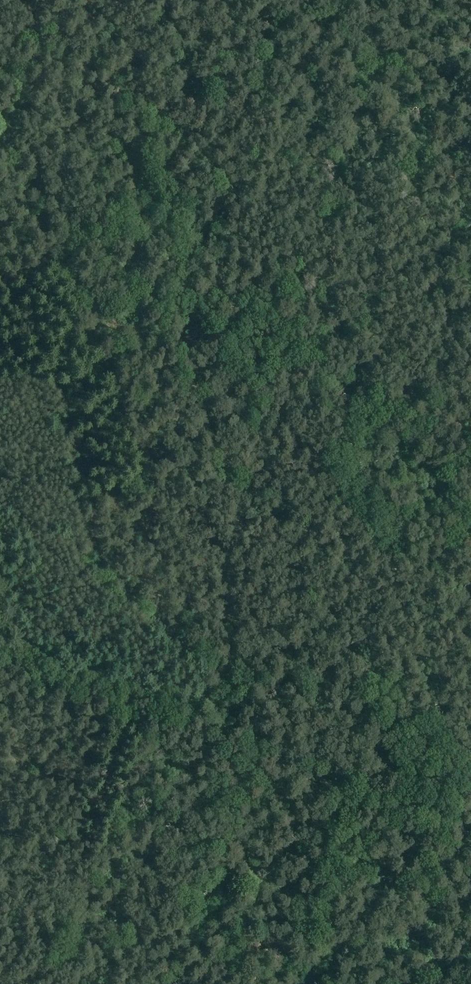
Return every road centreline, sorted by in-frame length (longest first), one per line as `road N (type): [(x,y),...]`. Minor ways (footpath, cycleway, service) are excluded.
road 1 (track): [(259,758),(237,627),(234,523),(194,323),(190,254),(200,177),(227,88),(235,0)]
road 2 (track): [(470,841),(0,662)]

